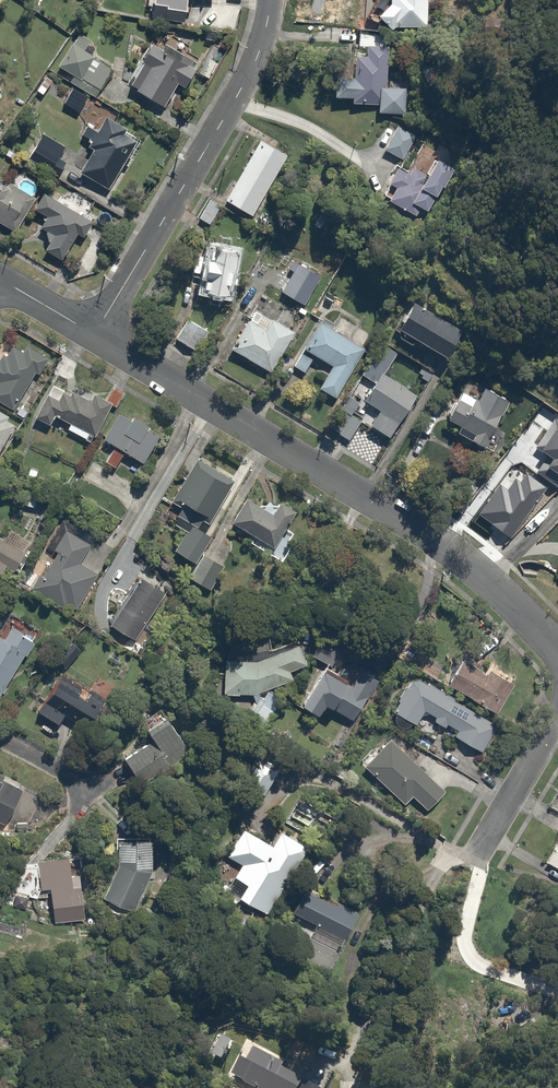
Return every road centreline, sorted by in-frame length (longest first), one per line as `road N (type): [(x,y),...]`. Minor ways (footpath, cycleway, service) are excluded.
road 1 (residential): [(95,334),(465,561),(557,645)]
road 2 (residential): [(271,0),(240,93),(95,334)]
road 3 (residential): [(557,728),(483,842)]

